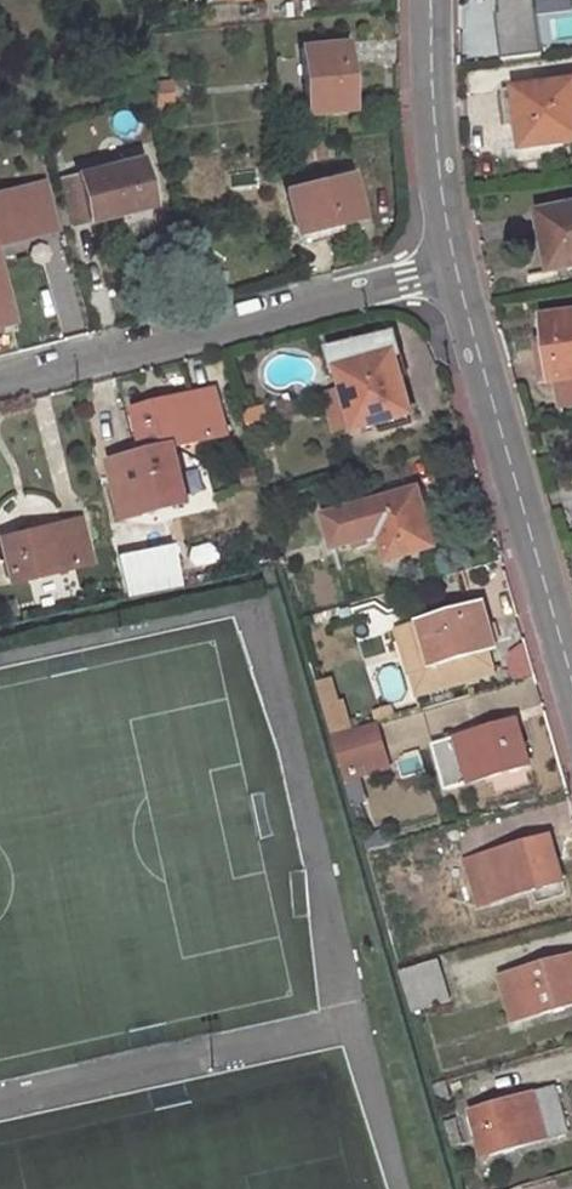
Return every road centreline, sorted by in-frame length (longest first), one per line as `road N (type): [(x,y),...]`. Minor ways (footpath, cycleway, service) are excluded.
road 1 (residential): [(0,384),(451,269)]
road 2 (residential): [(571,702),(451,269)]
road 3 (residential): [(451,269),(430,0)]

